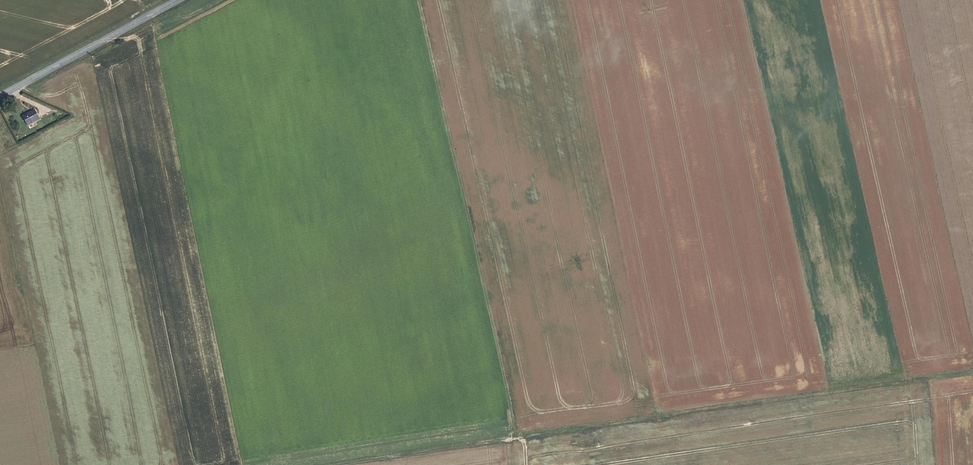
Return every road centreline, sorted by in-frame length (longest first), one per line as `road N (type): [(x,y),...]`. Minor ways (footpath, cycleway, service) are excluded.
road 1 (tertiary): [(0,94),(175,0)]

